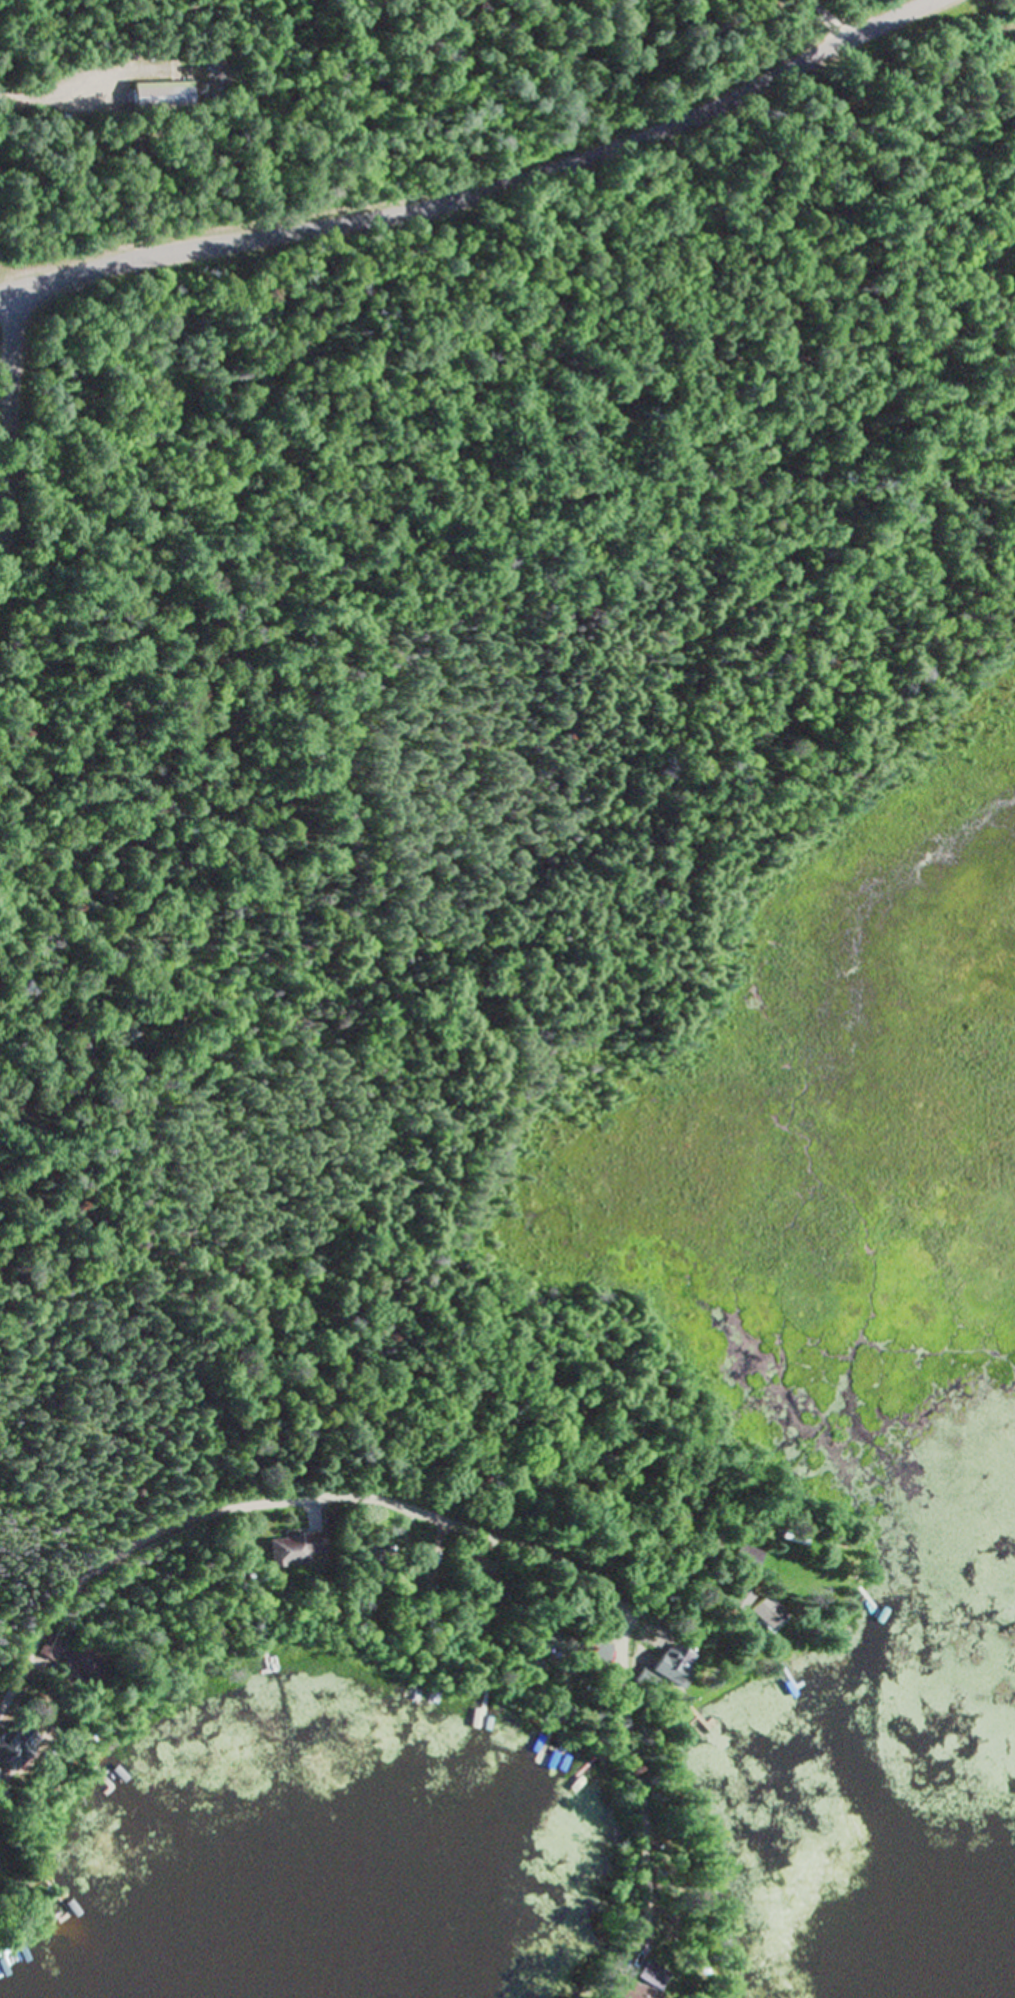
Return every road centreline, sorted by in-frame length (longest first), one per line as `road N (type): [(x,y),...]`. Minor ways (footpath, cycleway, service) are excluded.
road 1 (residential): [(933,0),(695,114),(493,190),(0,295)]
road 2 (residential): [(0,1701),(57,1609),(124,1550),(208,1511),(303,1493),(349,1493),(447,1514),(559,1562),(613,1606),(622,1625),(624,1701)]
road 3 (track): [(624,1701),(648,1921),(636,1957),(606,1974)]
road 4 (residential): [(0,584),(17,292)]
road 5 (residential): [(622,1637),(678,1571),(715,1548)]

